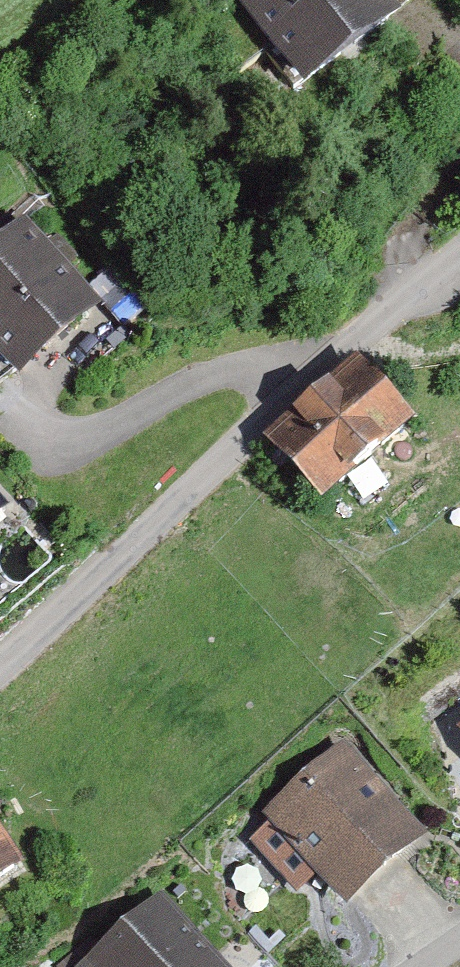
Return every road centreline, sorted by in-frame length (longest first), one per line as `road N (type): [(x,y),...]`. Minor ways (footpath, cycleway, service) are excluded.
road 1 (unclassified): [(0,668),(319,369),(459,257)]

